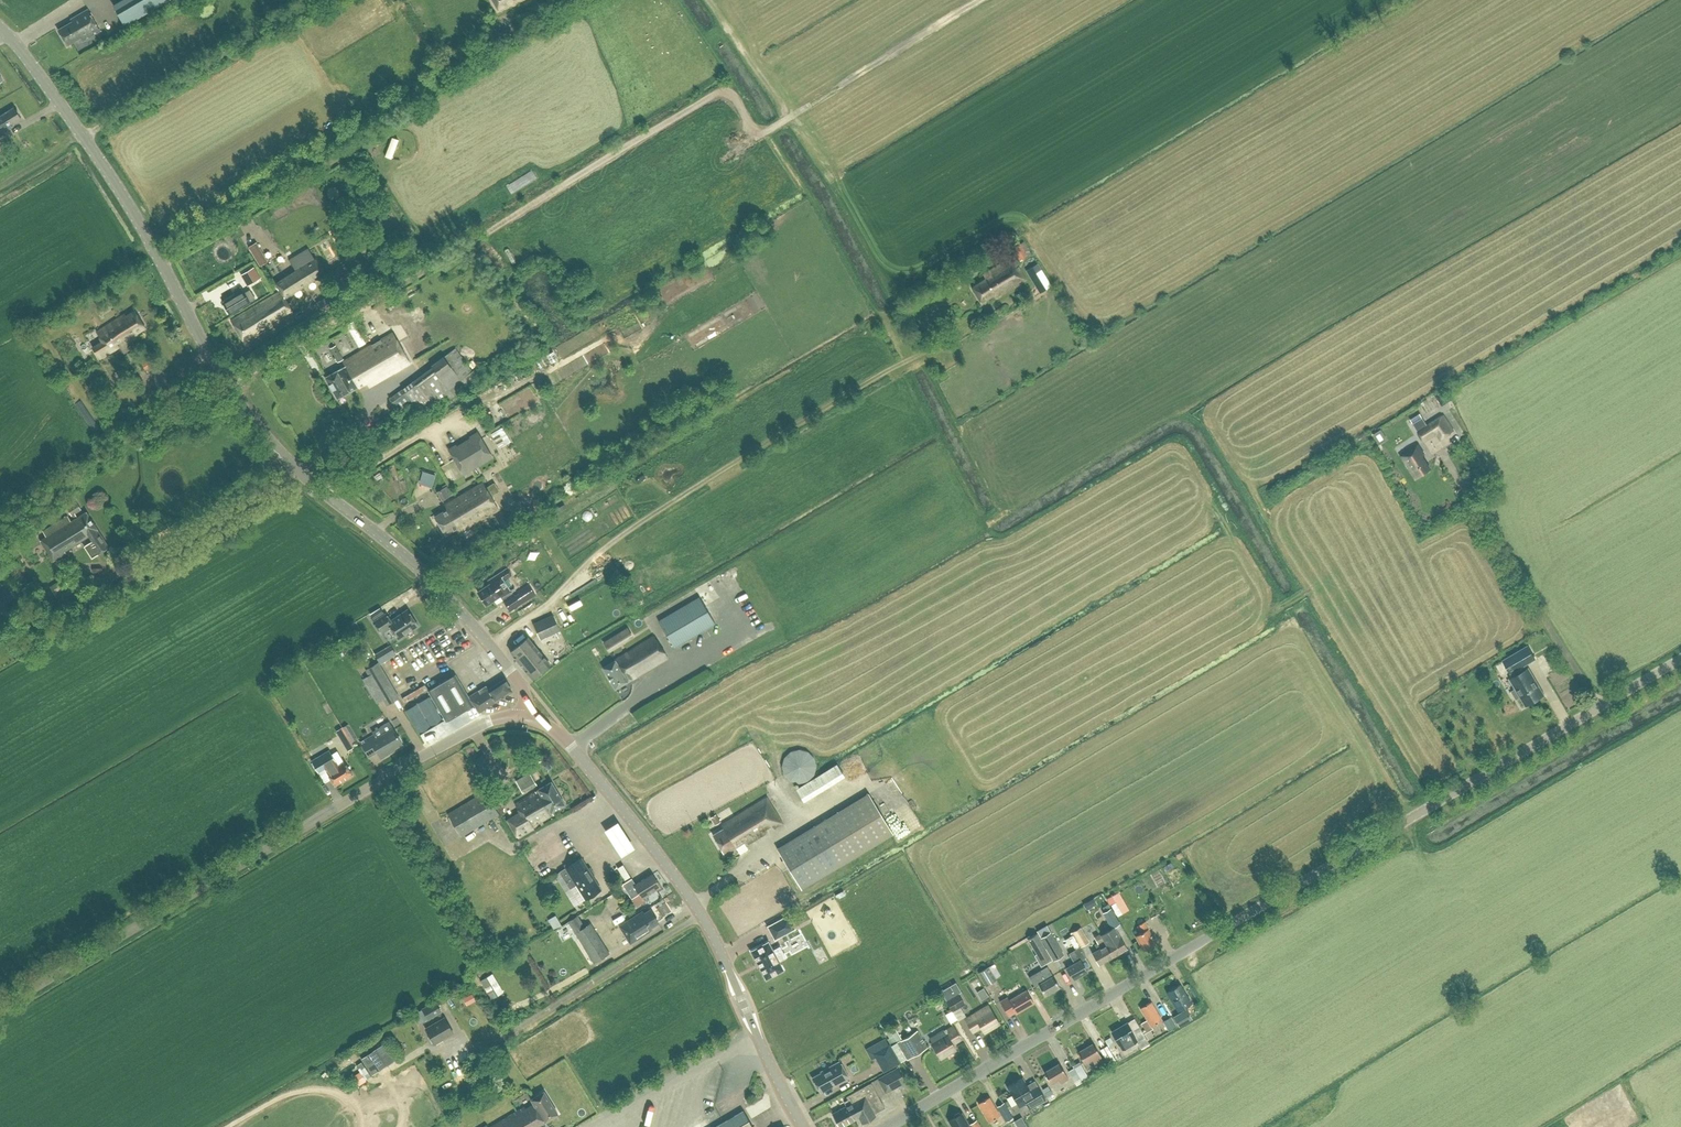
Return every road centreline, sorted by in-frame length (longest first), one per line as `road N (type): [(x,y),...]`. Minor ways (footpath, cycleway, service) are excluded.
road 1 (tertiary): [(883,1126),(1680,658)]
road 2 (tertiary): [(522,716),(523,686),(430,578),(314,484),(234,398),(154,247),(0,27)]
road 3 (tertiary): [(0,1007),(482,722),(522,716)]
road 4 (tertiary): [(803,1126),(693,902),(560,734),(522,716)]
road 5 (track): [(324,0),(83,142)]
road 6 (track): [(300,471),(135,568),(82,564)]

